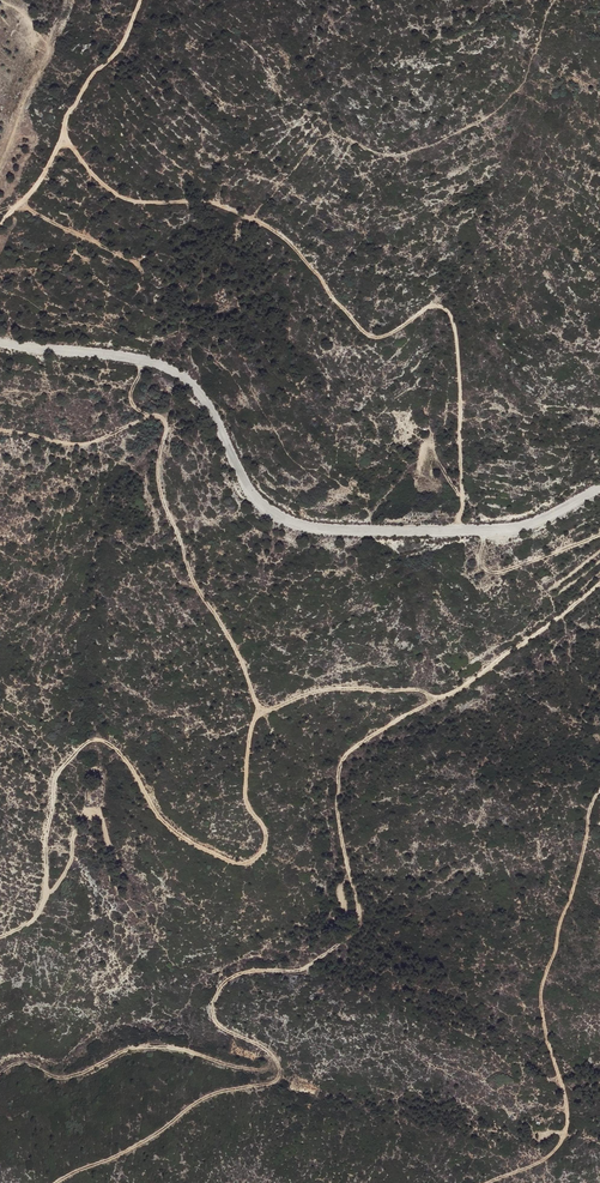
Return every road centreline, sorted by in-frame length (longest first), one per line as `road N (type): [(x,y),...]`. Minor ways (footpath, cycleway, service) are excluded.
road 1 (track): [(599,582),(448,695),(408,686),(345,688),(269,706),(252,695),(172,523),(158,471),(165,418),(77,443),(0,430)]
road 2 (track): [(62,134),(115,196),(207,202),(285,237),(370,337),(432,305),(453,317),(463,504),(457,531)]
road 3 (track): [(258,702),(246,777),(249,810),(267,840),(259,853),(238,862),(204,849),(163,820),(119,753),(89,740),(56,776),(39,912),(0,936)]
road 4 (track): [(432,696),(342,763),(338,820),(362,925),(306,971),(249,971),(220,989),(213,1022),(277,1061)]
road 5 (track): [(599,791),(541,991),(568,1129),(544,1161),(487,1182)]
road 6 (track): [(252,218),(322,137),(400,155),(496,111),(525,82),(550,5),(559,0)]
road 7 (track): [(277,1061),(263,1071),(177,1048),(144,1048),(65,1079),(23,1062),(0,1075)]
road 8 (track): [(144,0),(122,49),(69,113),(47,174),(0,225)]
road 9 (track): [(54,1182),(150,1139),(215,1092),(278,1081),(277,1061)]
road 10 (track): [(484,531),(484,571),(519,566),(599,534)]

